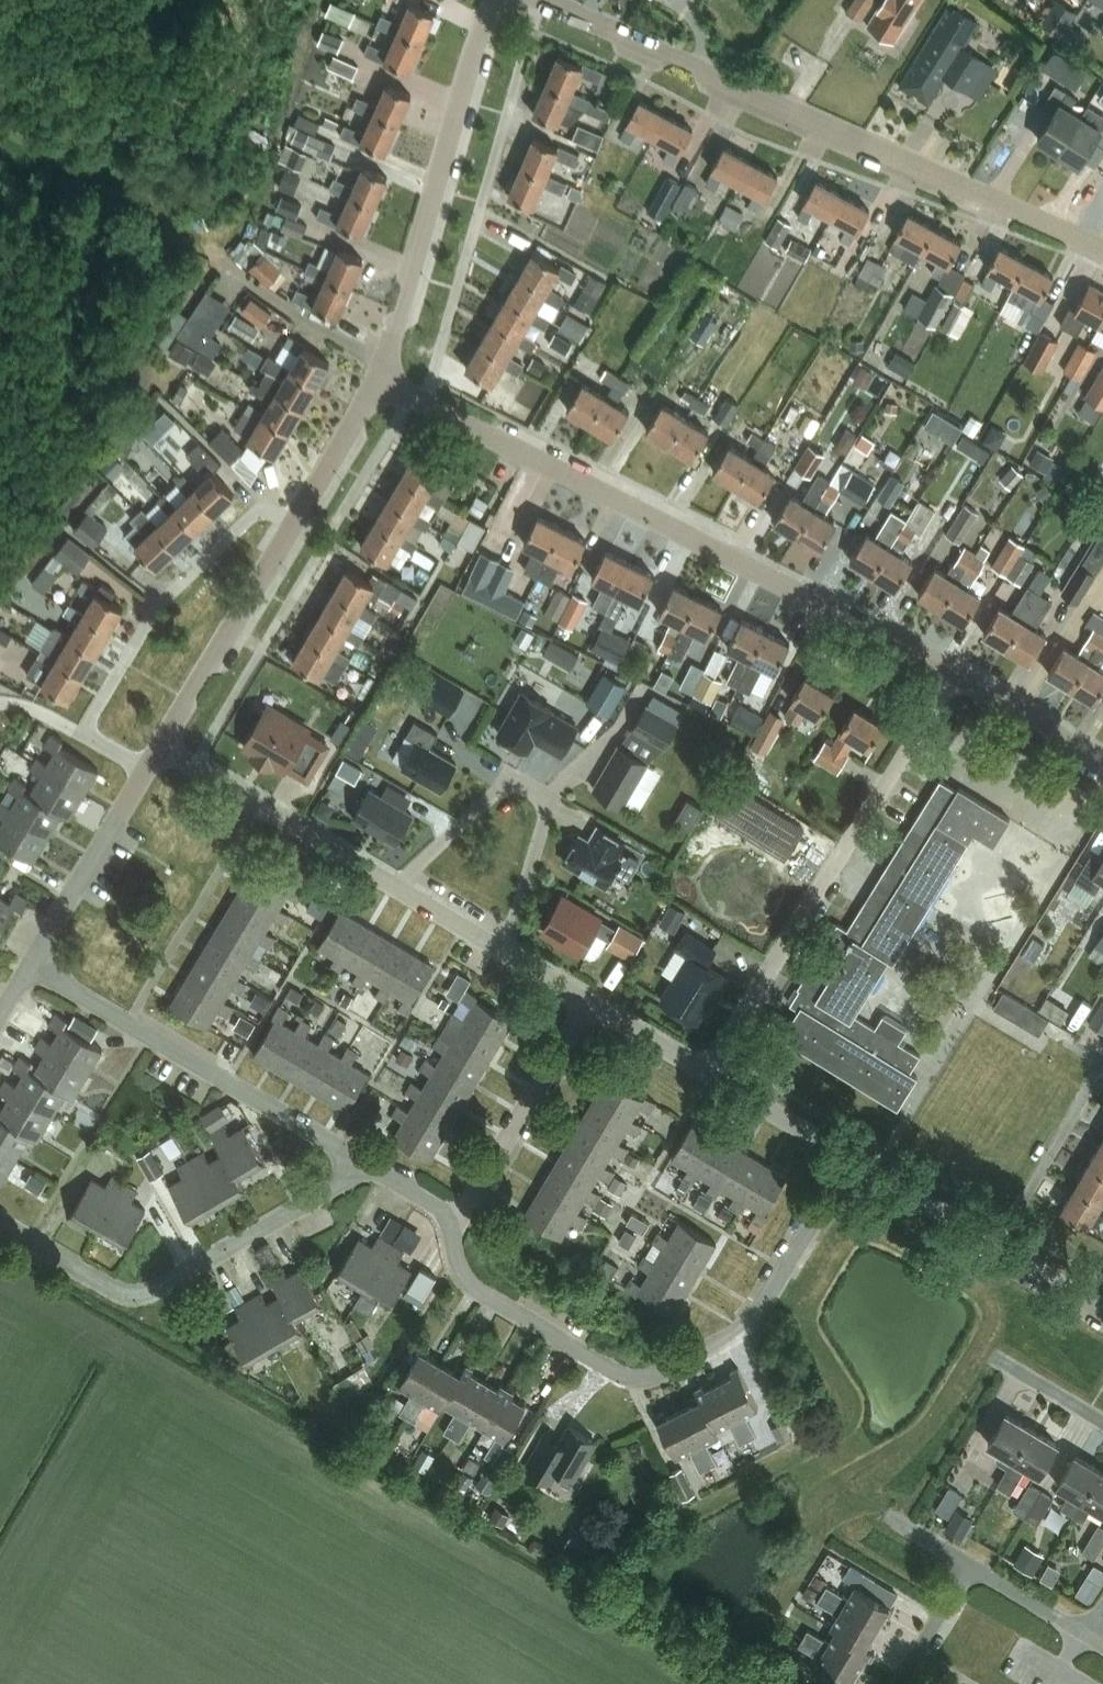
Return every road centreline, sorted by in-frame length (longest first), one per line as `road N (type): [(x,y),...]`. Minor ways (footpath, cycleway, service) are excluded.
road 1 (unclassified): [(958,672),(381,379)]
road 2 (residential): [(1102,249),(548,0)]
road 3 (residential): [(851,1157),(771,1292),(736,1333),(657,1374),(628,1377),(472,1284),(452,1230)]
road 4 (residential): [(588,1006),(164,747)]
road 5 (residential): [(706,1072),(958,672)]
road 6 (residential): [(164,747),(381,379)]
road 7 (residential): [(363,1160),(328,1192),(133,1298),(0,1221)]
road 8 (residential): [(381,379),(460,100),(498,0)]
road 9 (residential): [(363,1160),(34,963)]
road 10 (residential): [(1102,1305),(851,1157)]
road 11 (residential): [(452,1230),(588,1006)]
road 12 (residential): [(34,963),(164,747)]
road 13 (unclassified): [(1102,762),(958,672)]
road 14 (residential): [(851,1157),(706,1072)]
road 15 (residential): [(1091,1635),(971,1568)]
road 16 (residential): [(899,1683),(971,1568)]
road 17 (residential): [(706,1072),(588,1006)]
road 18 (residential): [(1102,1421),(998,1356)]

